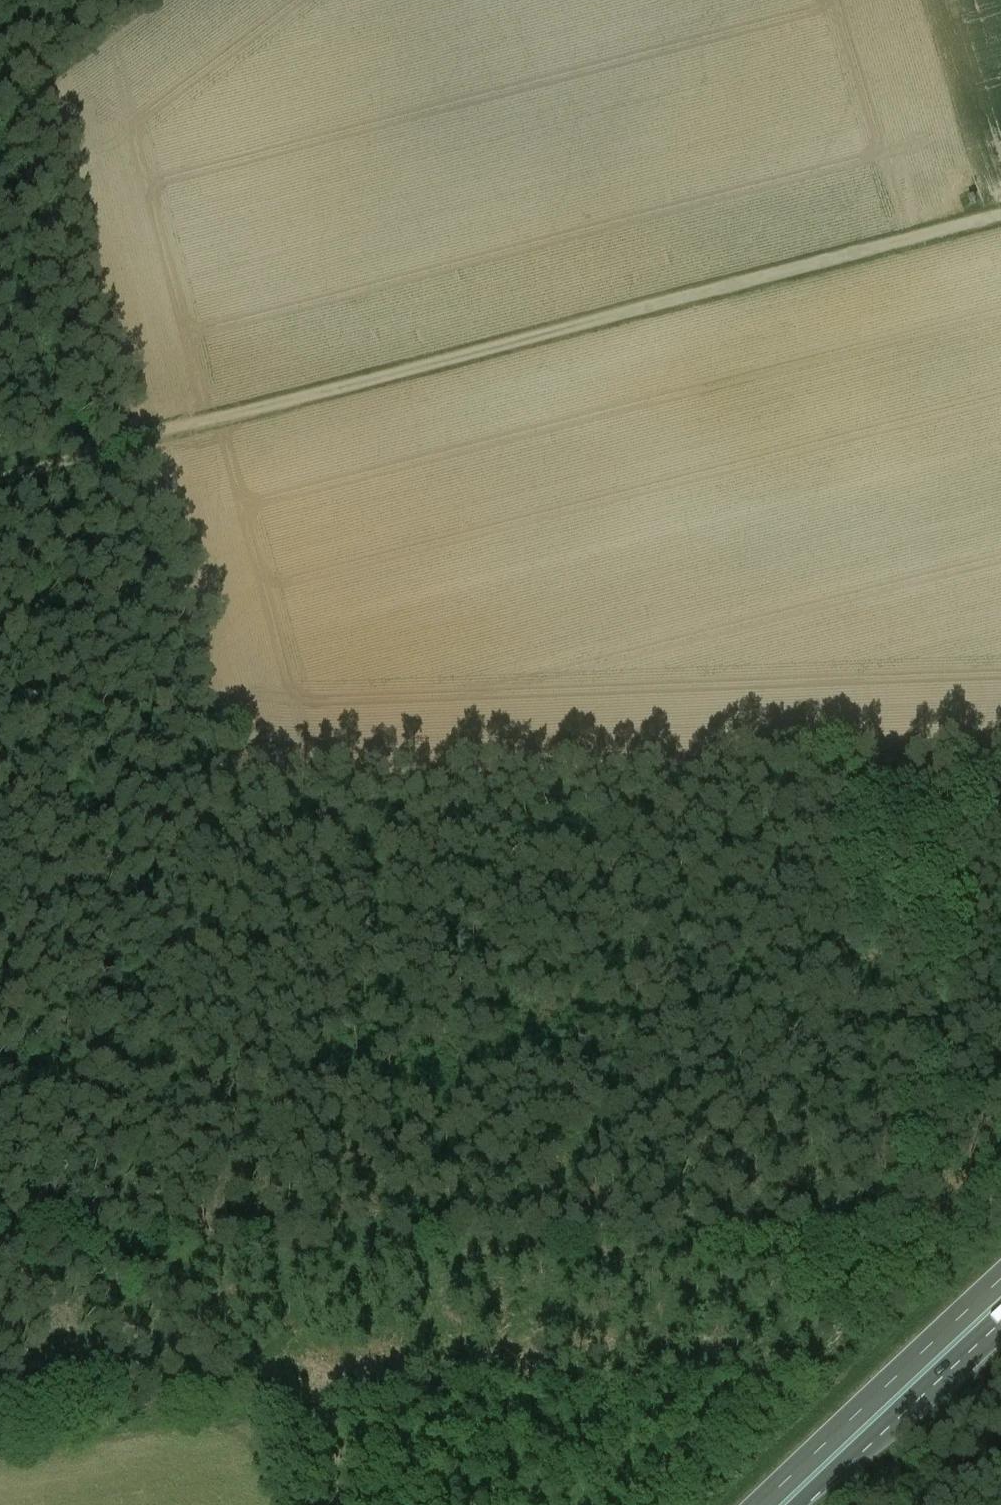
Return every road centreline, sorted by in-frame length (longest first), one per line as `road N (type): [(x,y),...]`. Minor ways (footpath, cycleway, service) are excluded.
road 1 (track): [(0,480),(1000,216)]
road 2 (trunk): [(1000,1286),(772,1504)]
road 3 (track): [(0,1409),(264,1372)]
road 4 (trunk): [(811,1504),(1000,1323)]

